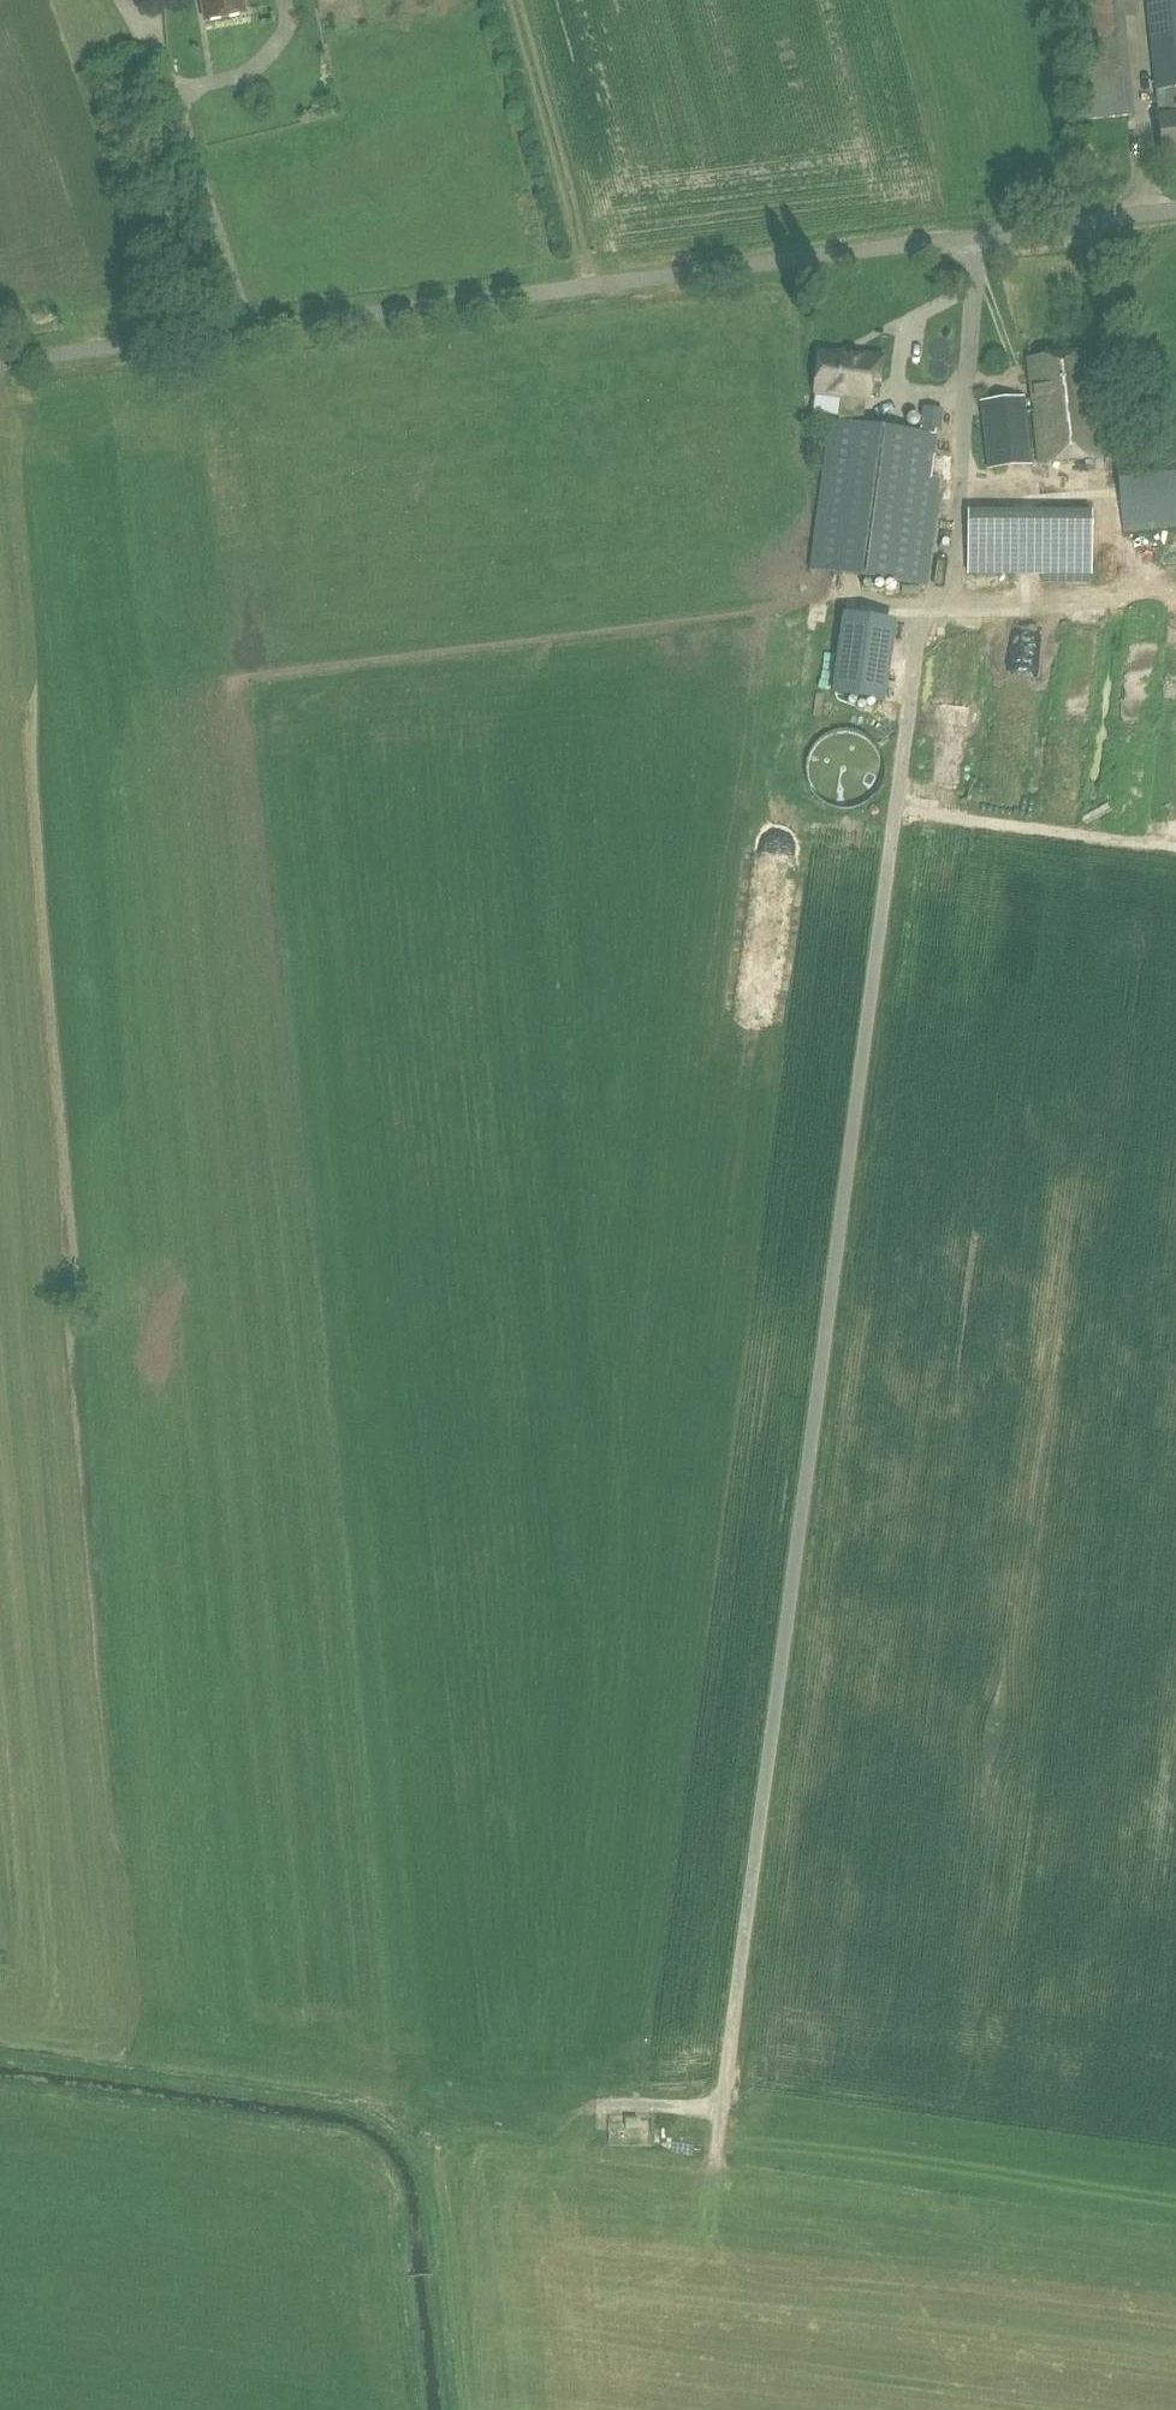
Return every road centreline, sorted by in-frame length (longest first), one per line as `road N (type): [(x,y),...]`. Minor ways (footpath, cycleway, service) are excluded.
road 1 (unclassified): [(1175,209),(0,360)]

